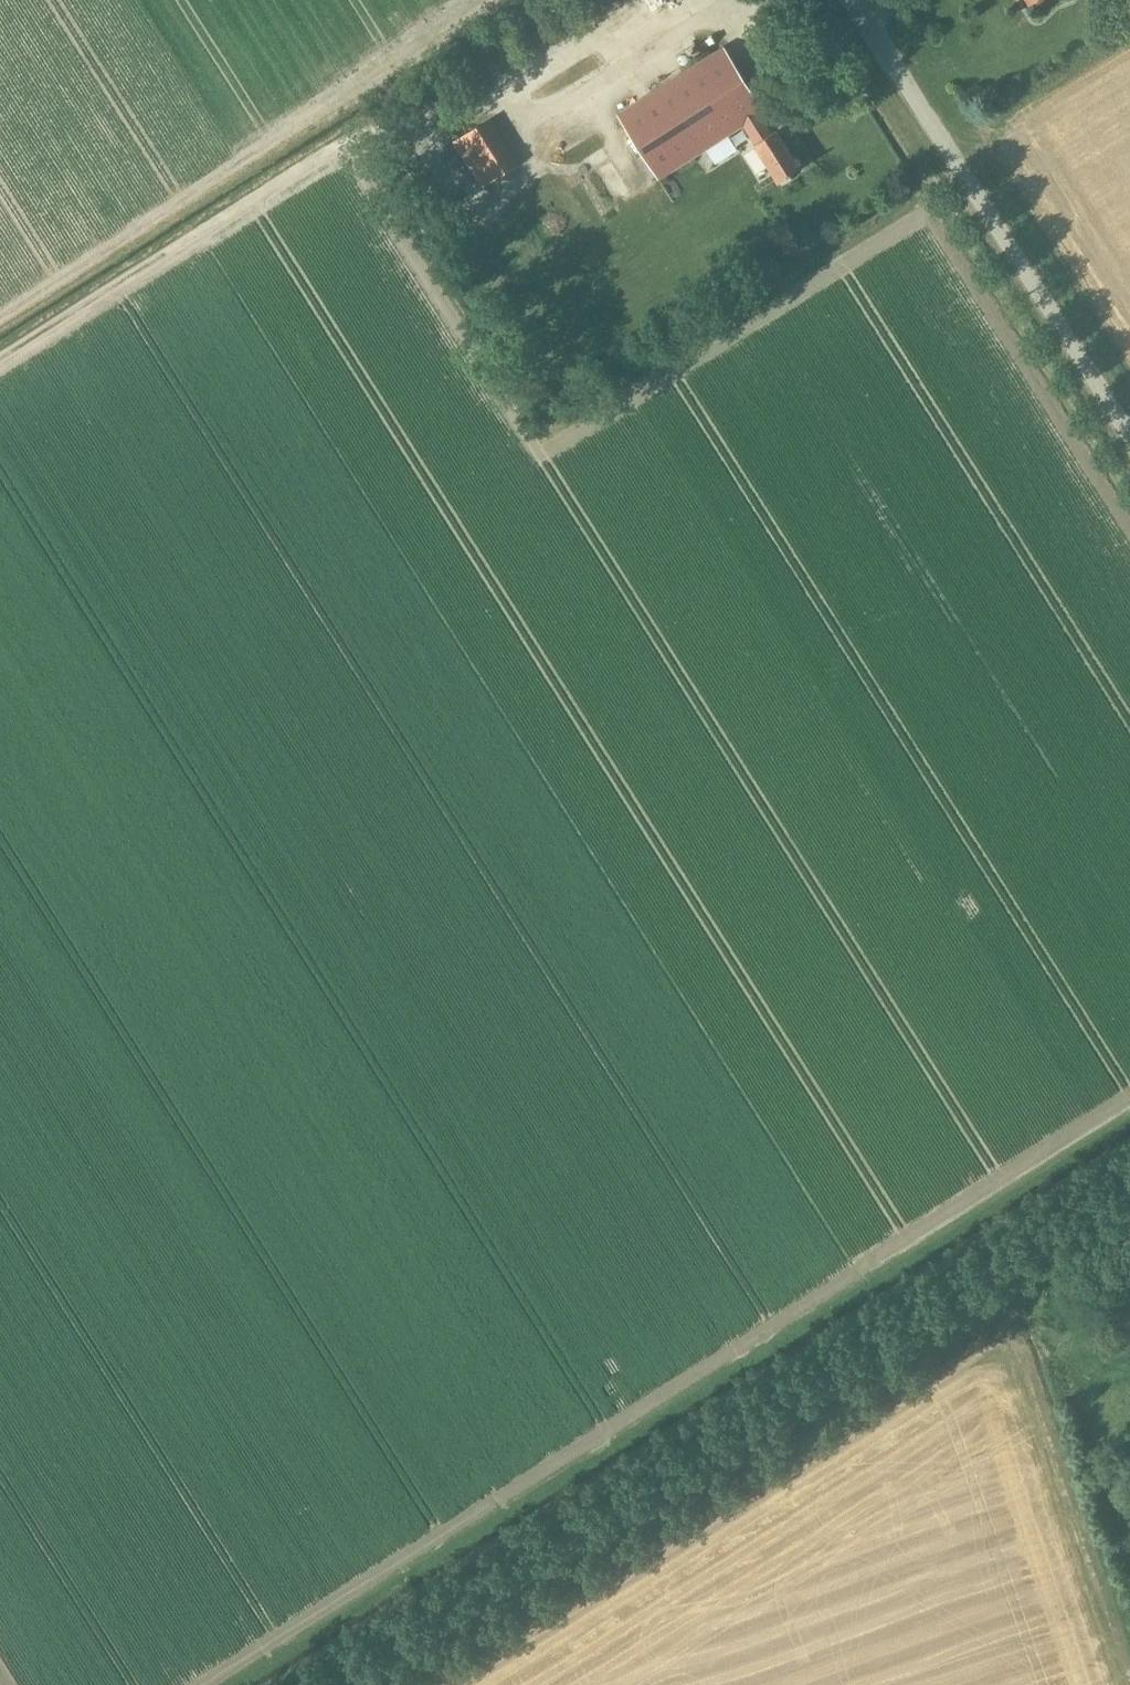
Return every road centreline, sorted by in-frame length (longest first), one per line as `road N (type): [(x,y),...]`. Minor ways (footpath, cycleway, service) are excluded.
road 1 (unclassified): [(346,1684),(1129,1188)]
road 2 (unclassified): [(1129,440),(851,0)]

